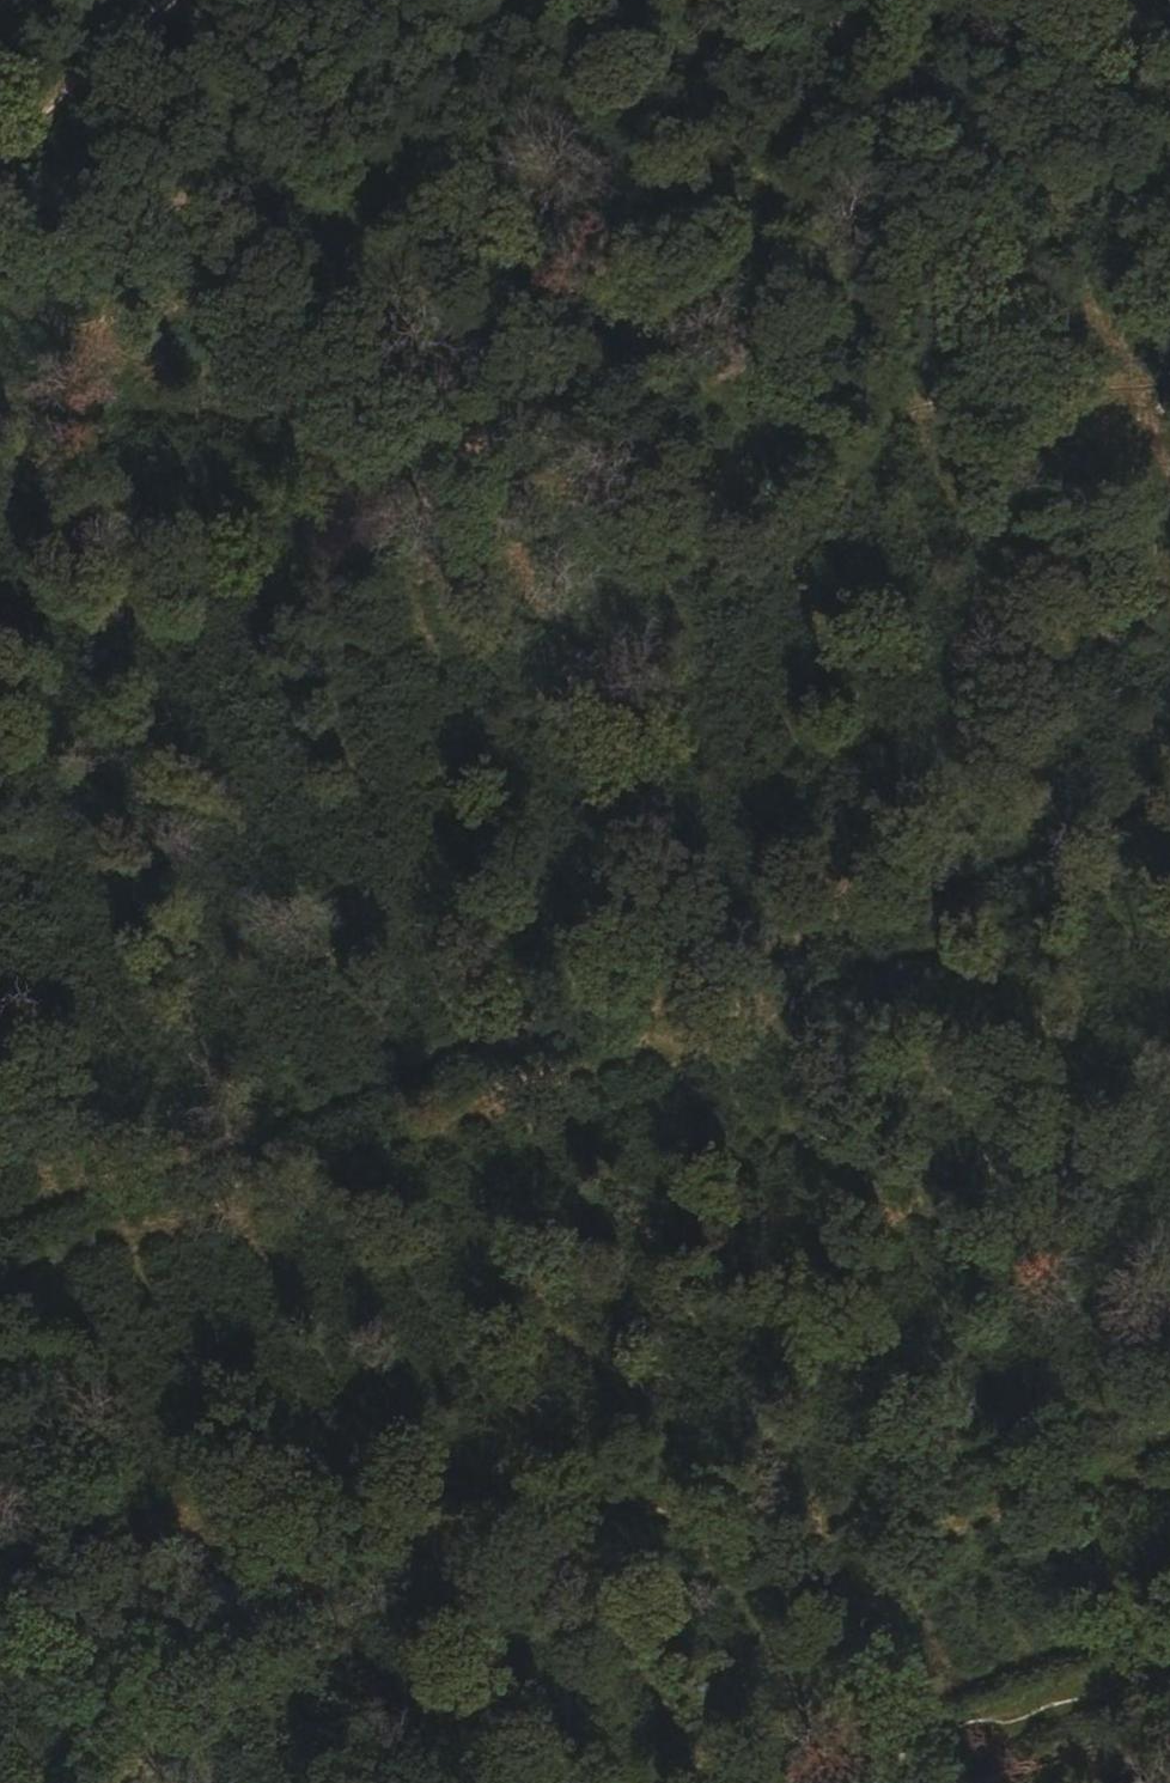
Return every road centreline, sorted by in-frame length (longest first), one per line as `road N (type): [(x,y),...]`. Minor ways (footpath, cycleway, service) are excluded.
road 1 (track): [(820,1782),(1169,1659)]
road 2 (track): [(162,0),(0,155)]

